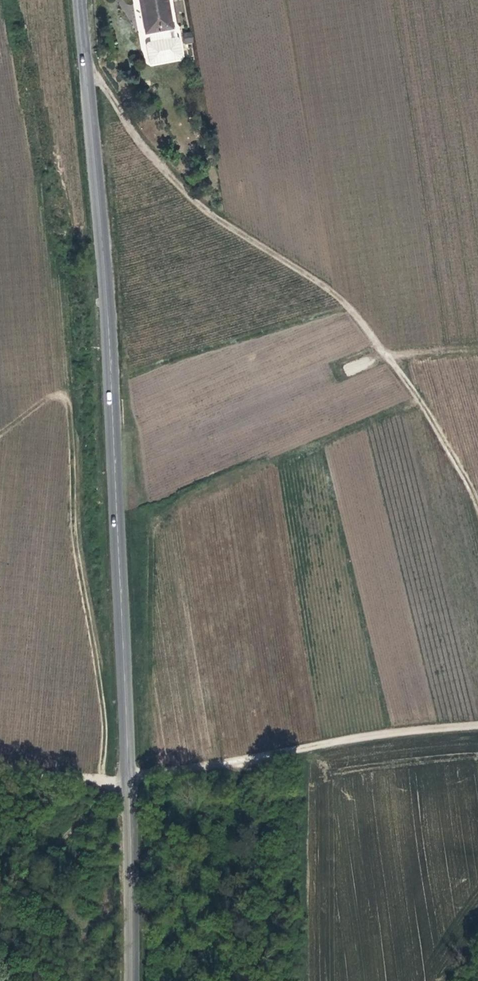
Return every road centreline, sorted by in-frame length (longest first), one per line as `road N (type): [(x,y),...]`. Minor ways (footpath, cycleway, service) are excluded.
road 1 (tertiary): [(80,0),(109,327),(132,980)]
road 2 (track): [(477,507),(434,424),(348,306),(200,206),(151,157),(85,59)]
road 3 (track): [(477,725),(374,735),(129,781),(0,764)]
road 4 (track): [(0,434),(49,398),(69,405),(77,558),(105,734),(99,779)]
road 5 (track): [(0,903),(129,781)]

